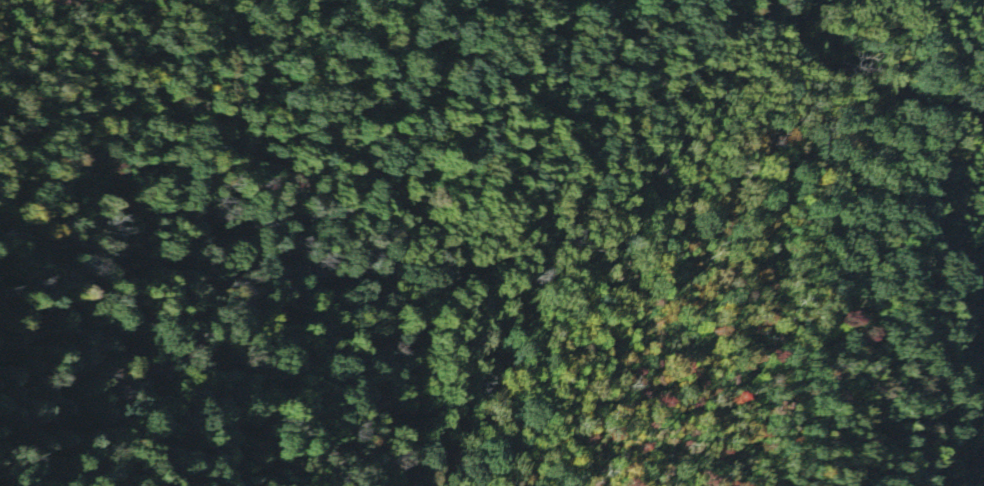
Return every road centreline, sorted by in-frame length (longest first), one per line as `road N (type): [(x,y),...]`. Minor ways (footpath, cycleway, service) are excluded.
road 1 (track): [(783,0),(774,17),(838,85),(898,77),(983,138)]

